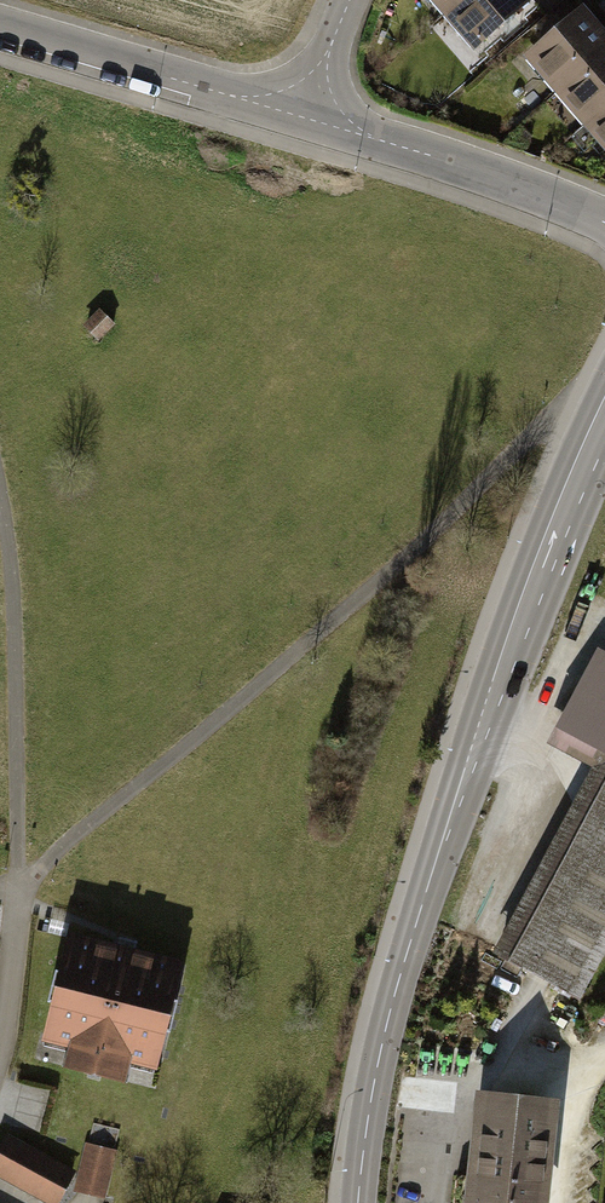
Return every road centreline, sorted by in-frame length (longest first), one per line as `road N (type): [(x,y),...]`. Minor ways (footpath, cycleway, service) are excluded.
road 1 (track): [(0,497),(10,539),(18,881),(307,648),(570,405),(604,411)]
road 2 (tertiary): [(604,415),(501,667),(372,1076),(362,1202)]
road 3 (residential): [(302,114),(604,221)]
road 4 (residential): [(0,31),(302,114)]
road 5 (residential): [(18,881),(16,959),(0,1043)]
road 6 (residential): [(302,114),(351,0)]

